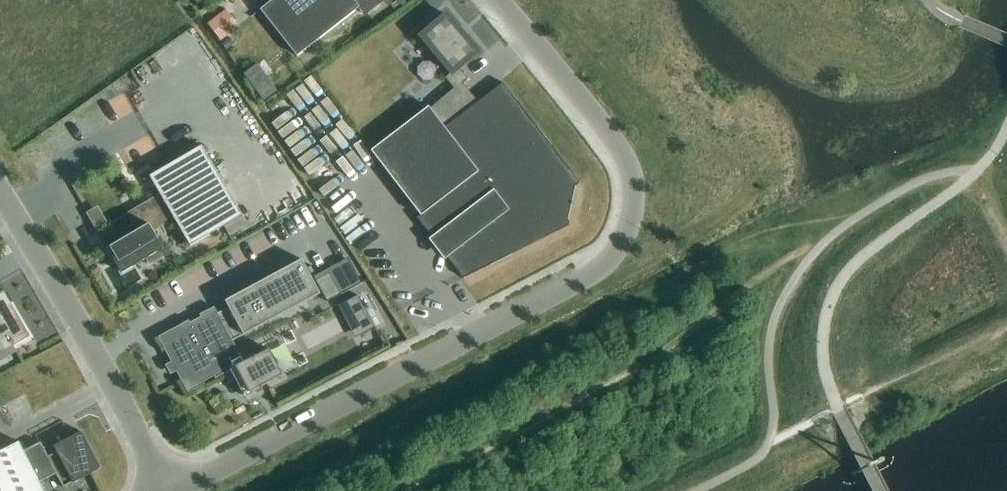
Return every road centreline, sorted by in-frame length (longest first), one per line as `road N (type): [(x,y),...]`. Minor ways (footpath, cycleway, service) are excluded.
road 1 (residential): [(177,490),(596,271),(615,253),(629,224),(631,171),(494,0)]
road 2 (residential): [(0,194),(166,490)]

